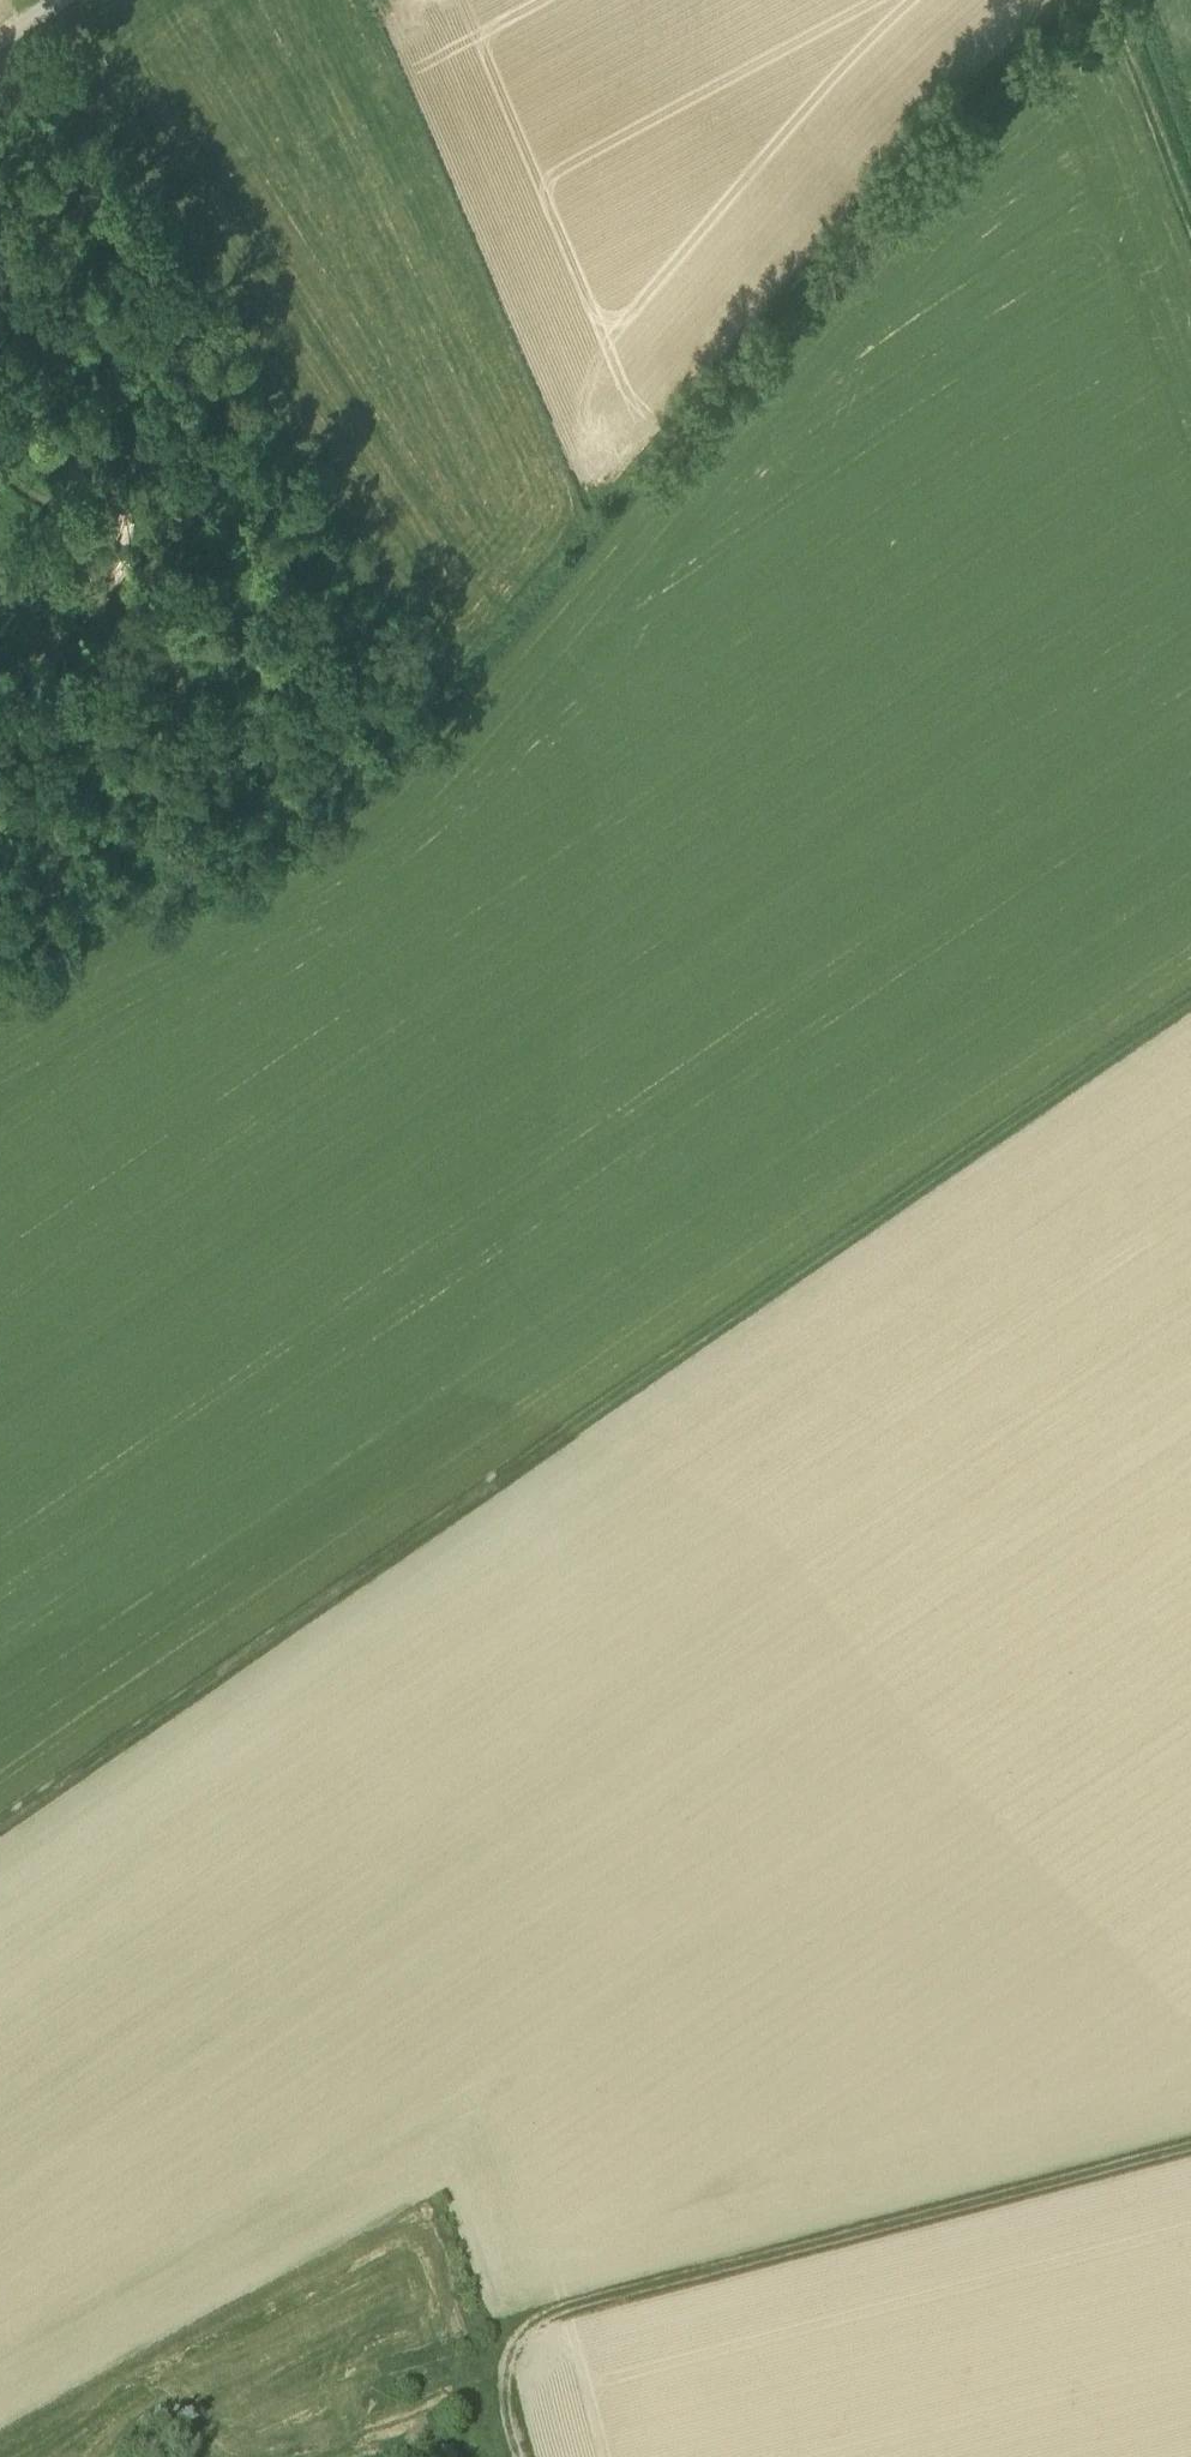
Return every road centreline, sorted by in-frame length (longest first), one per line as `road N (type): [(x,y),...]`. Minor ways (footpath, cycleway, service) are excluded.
road 1 (track): [(1190,986),(0,1821)]
road 2 (track): [(1190,2143),(531,2321),(505,2369),(524,2456)]
road 3 (track): [(1142,0),(1125,25),(1128,63),(1190,220)]

